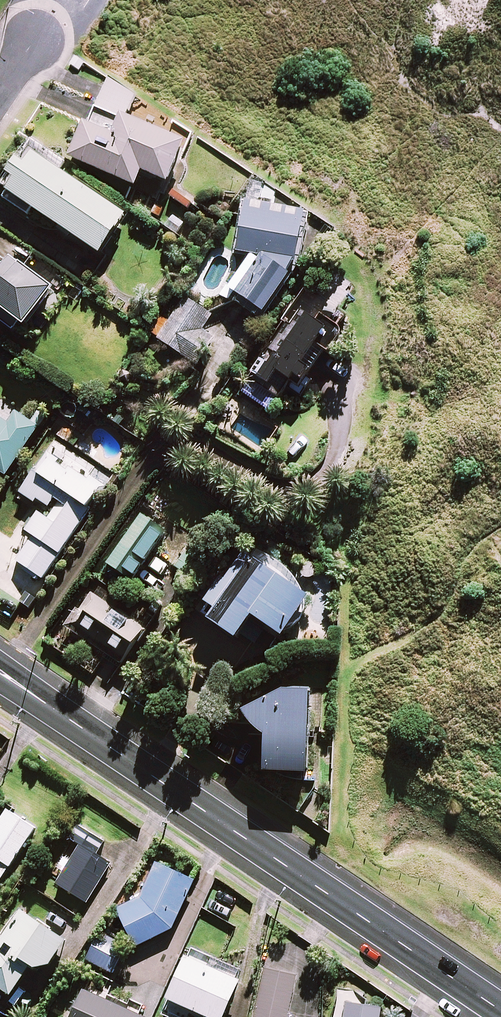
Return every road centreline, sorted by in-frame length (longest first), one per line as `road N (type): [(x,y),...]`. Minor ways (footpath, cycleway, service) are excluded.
road 1 (secondary): [(0,672),(500,1010)]

